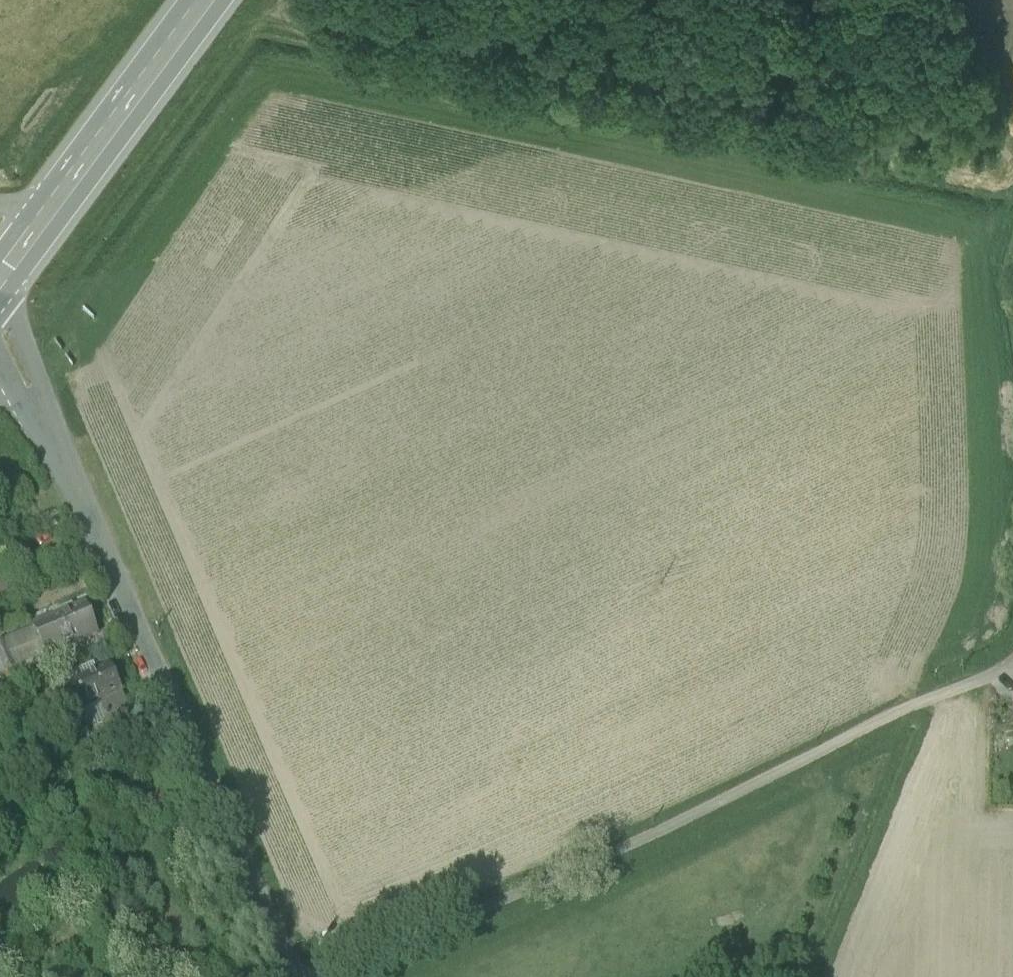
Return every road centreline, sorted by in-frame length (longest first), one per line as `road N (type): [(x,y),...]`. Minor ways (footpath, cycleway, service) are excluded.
road 1 (unclassified): [(325,976),(613,849),(1012,655)]
road 2 (unclassified): [(36,405),(300,976)]
road 3 (primary): [(65,191),(207,0)]

